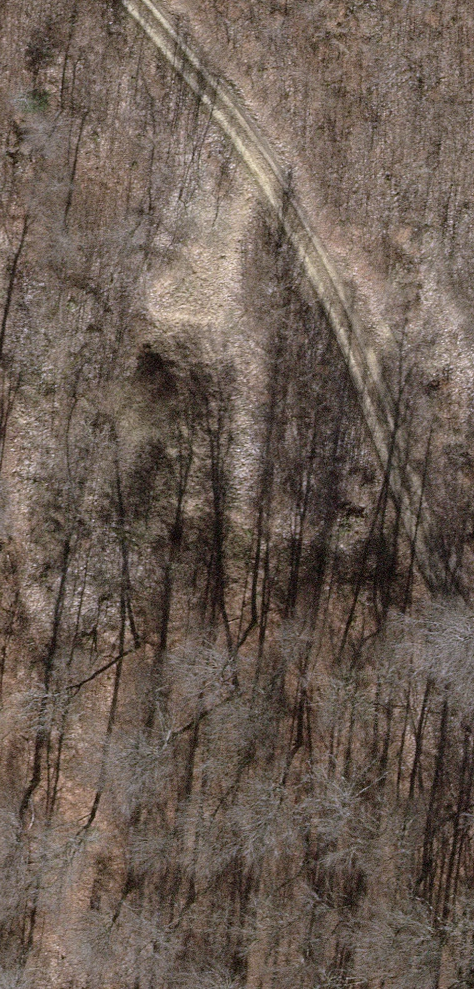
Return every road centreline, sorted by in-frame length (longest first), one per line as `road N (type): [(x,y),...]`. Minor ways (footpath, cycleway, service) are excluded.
road 1 (track): [(473,609),(372,372),(223,108),(138,0)]
road 2 (track): [(86,988),(88,918),(41,560),(0,353)]

